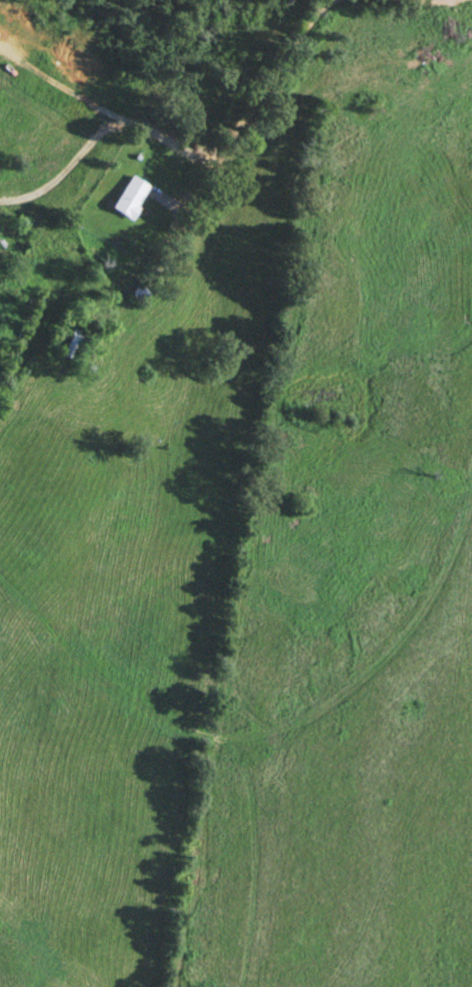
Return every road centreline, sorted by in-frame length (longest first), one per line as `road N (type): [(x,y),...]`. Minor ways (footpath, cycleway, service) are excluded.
road 1 (residential): [(149,193),(190,197),(334,0)]

